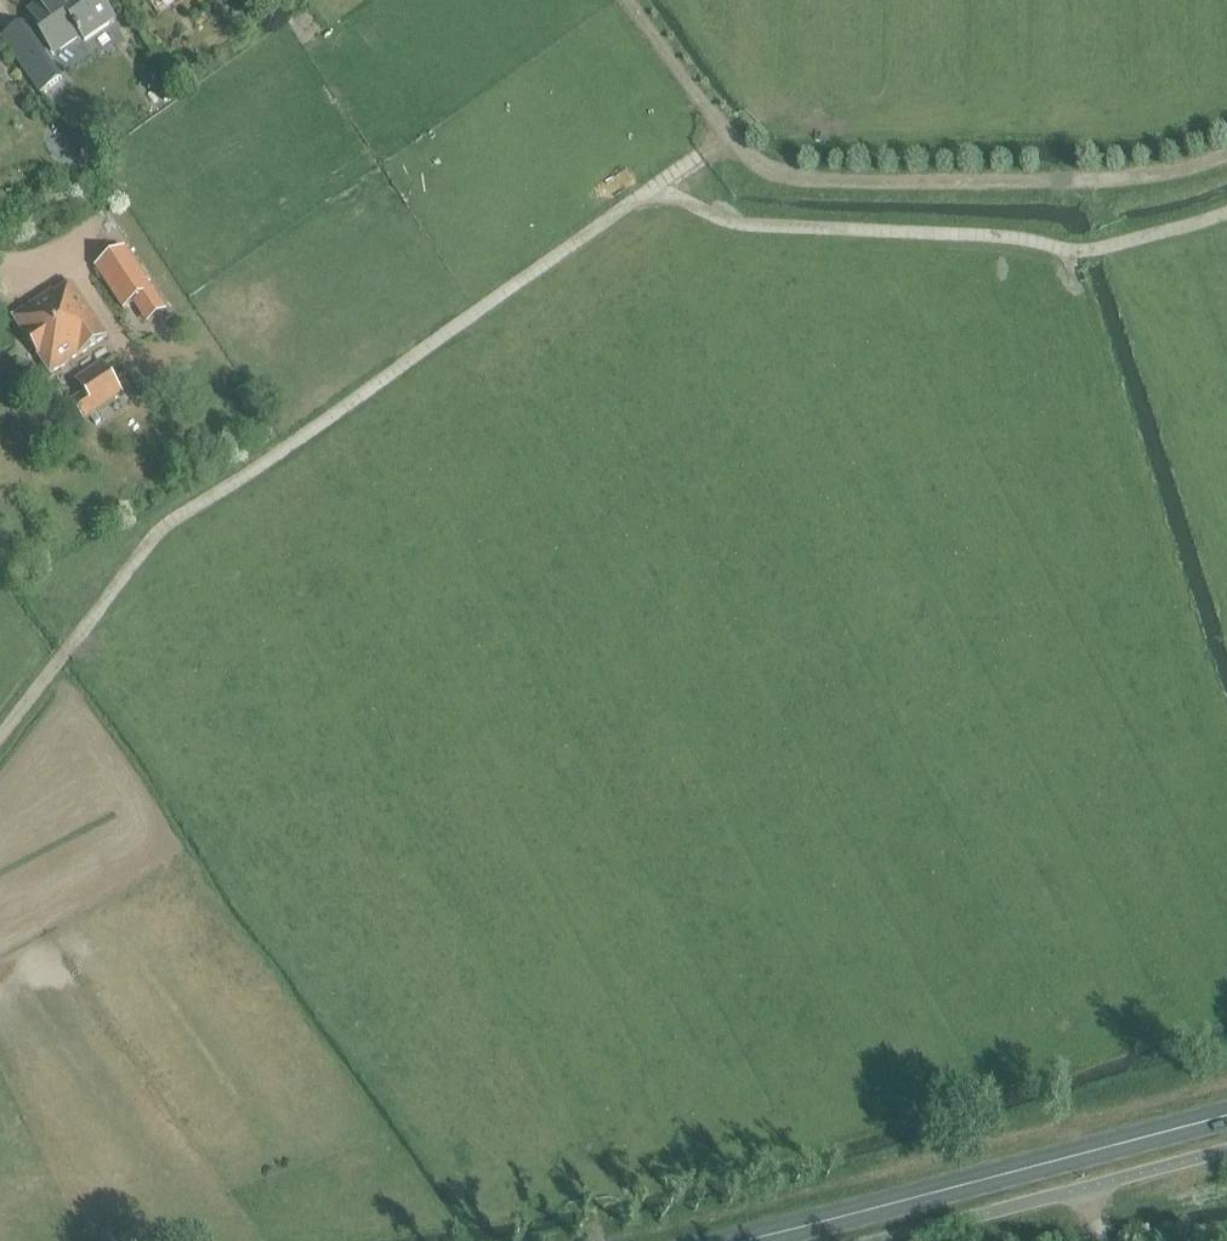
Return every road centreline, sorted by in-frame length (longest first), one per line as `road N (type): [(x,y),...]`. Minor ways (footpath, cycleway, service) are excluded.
road 1 (track): [(1226,214),(1073,250),(1012,237),(730,222),(656,185),(148,541),(0,734)]
road 2 (secondary): [(732,1240),(1226,1115)]
road 3 (track): [(656,185),(769,103)]

